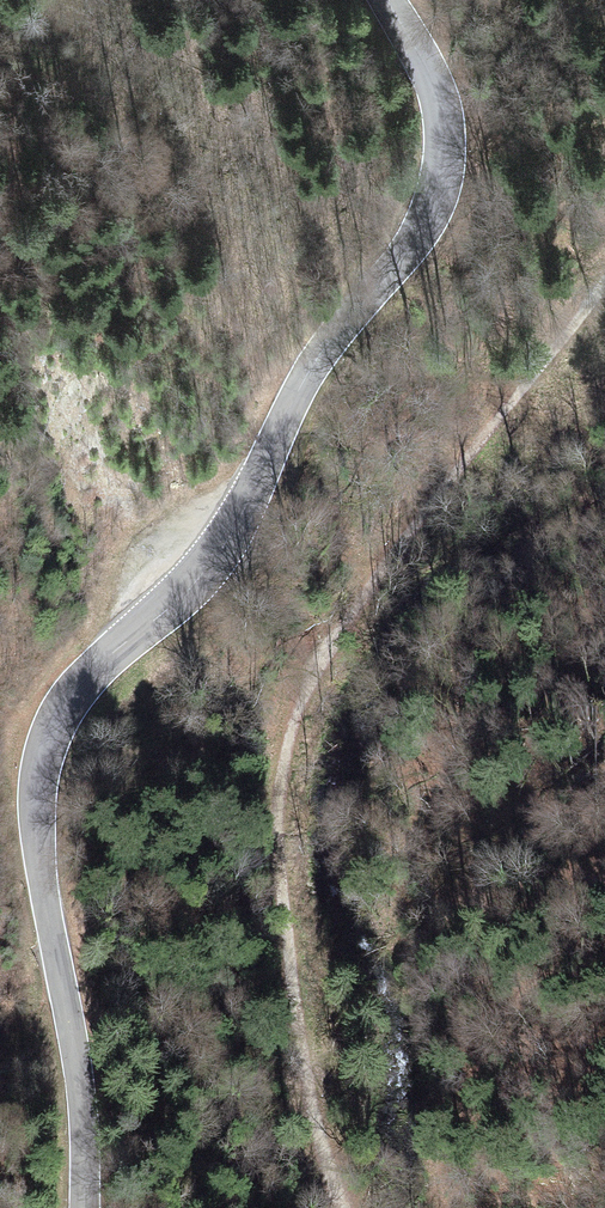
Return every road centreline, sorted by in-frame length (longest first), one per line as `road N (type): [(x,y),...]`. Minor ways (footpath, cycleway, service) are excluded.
road 1 (secondary): [(388,0),(433,81),(444,122),(430,214),(313,365),(229,538),(79,688),(49,743),(39,847),(82,1093),(85,1207)]
road 2 (track): [(604,283),(550,369),(339,632),(286,755),(278,844),(283,922),(334,1207)]

